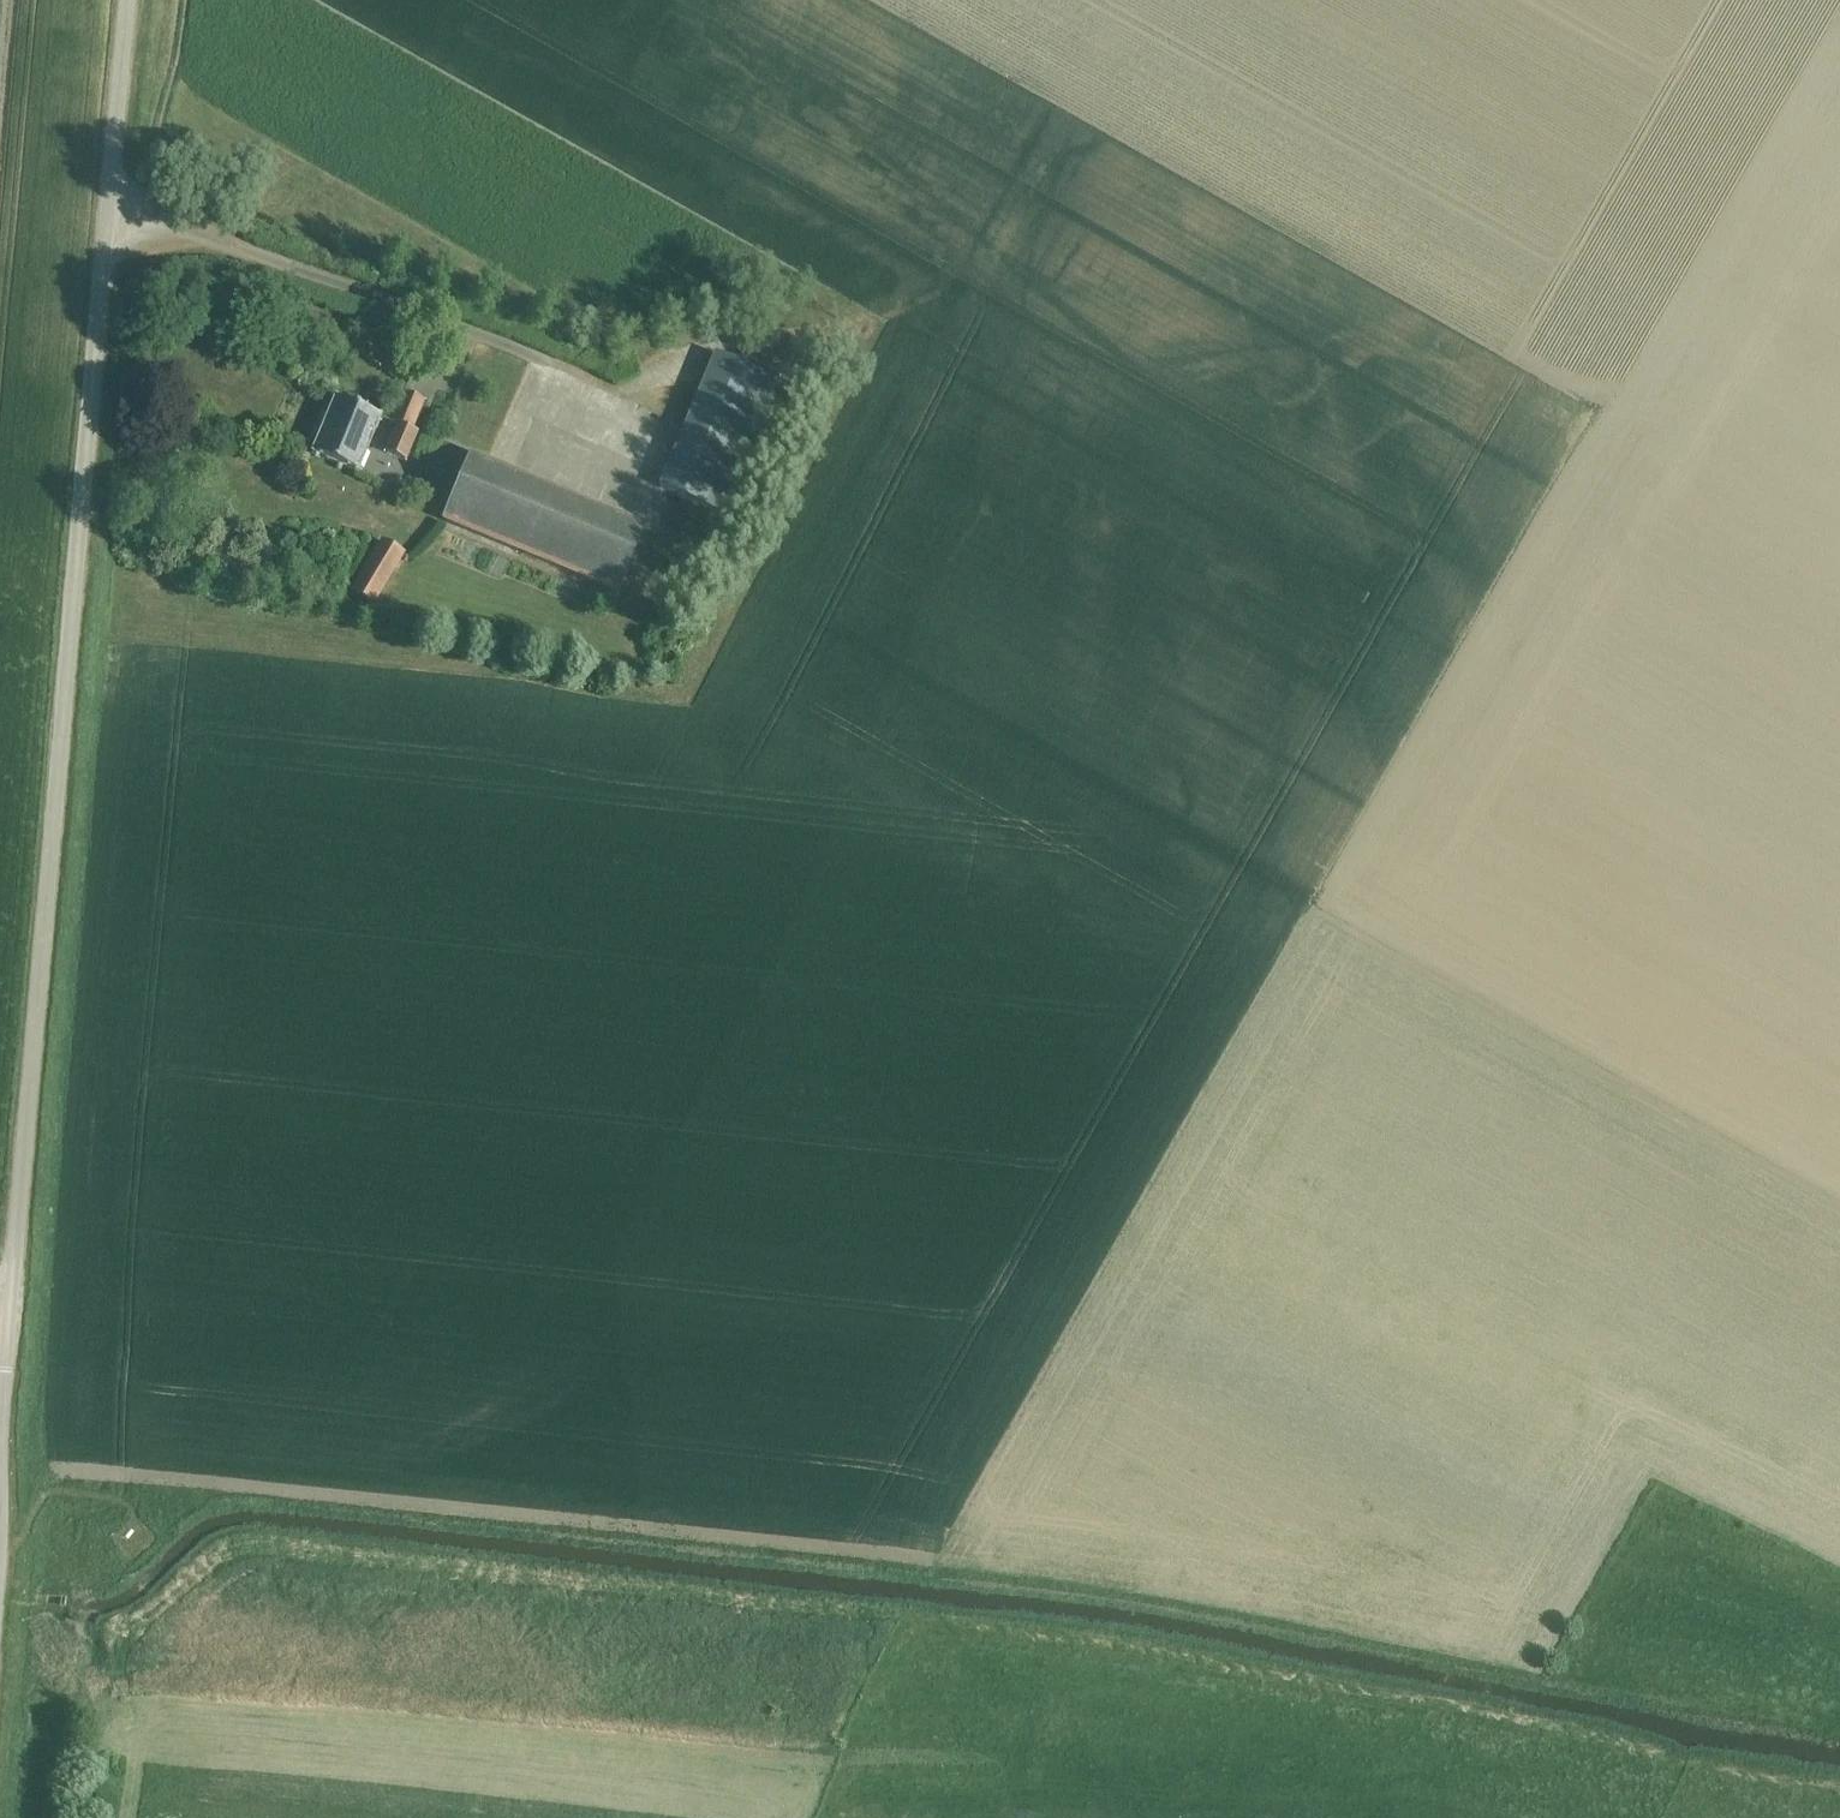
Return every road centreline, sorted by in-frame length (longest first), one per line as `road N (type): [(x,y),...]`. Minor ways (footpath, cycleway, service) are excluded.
road 1 (tertiary): [(0,1406),(125,0)]

